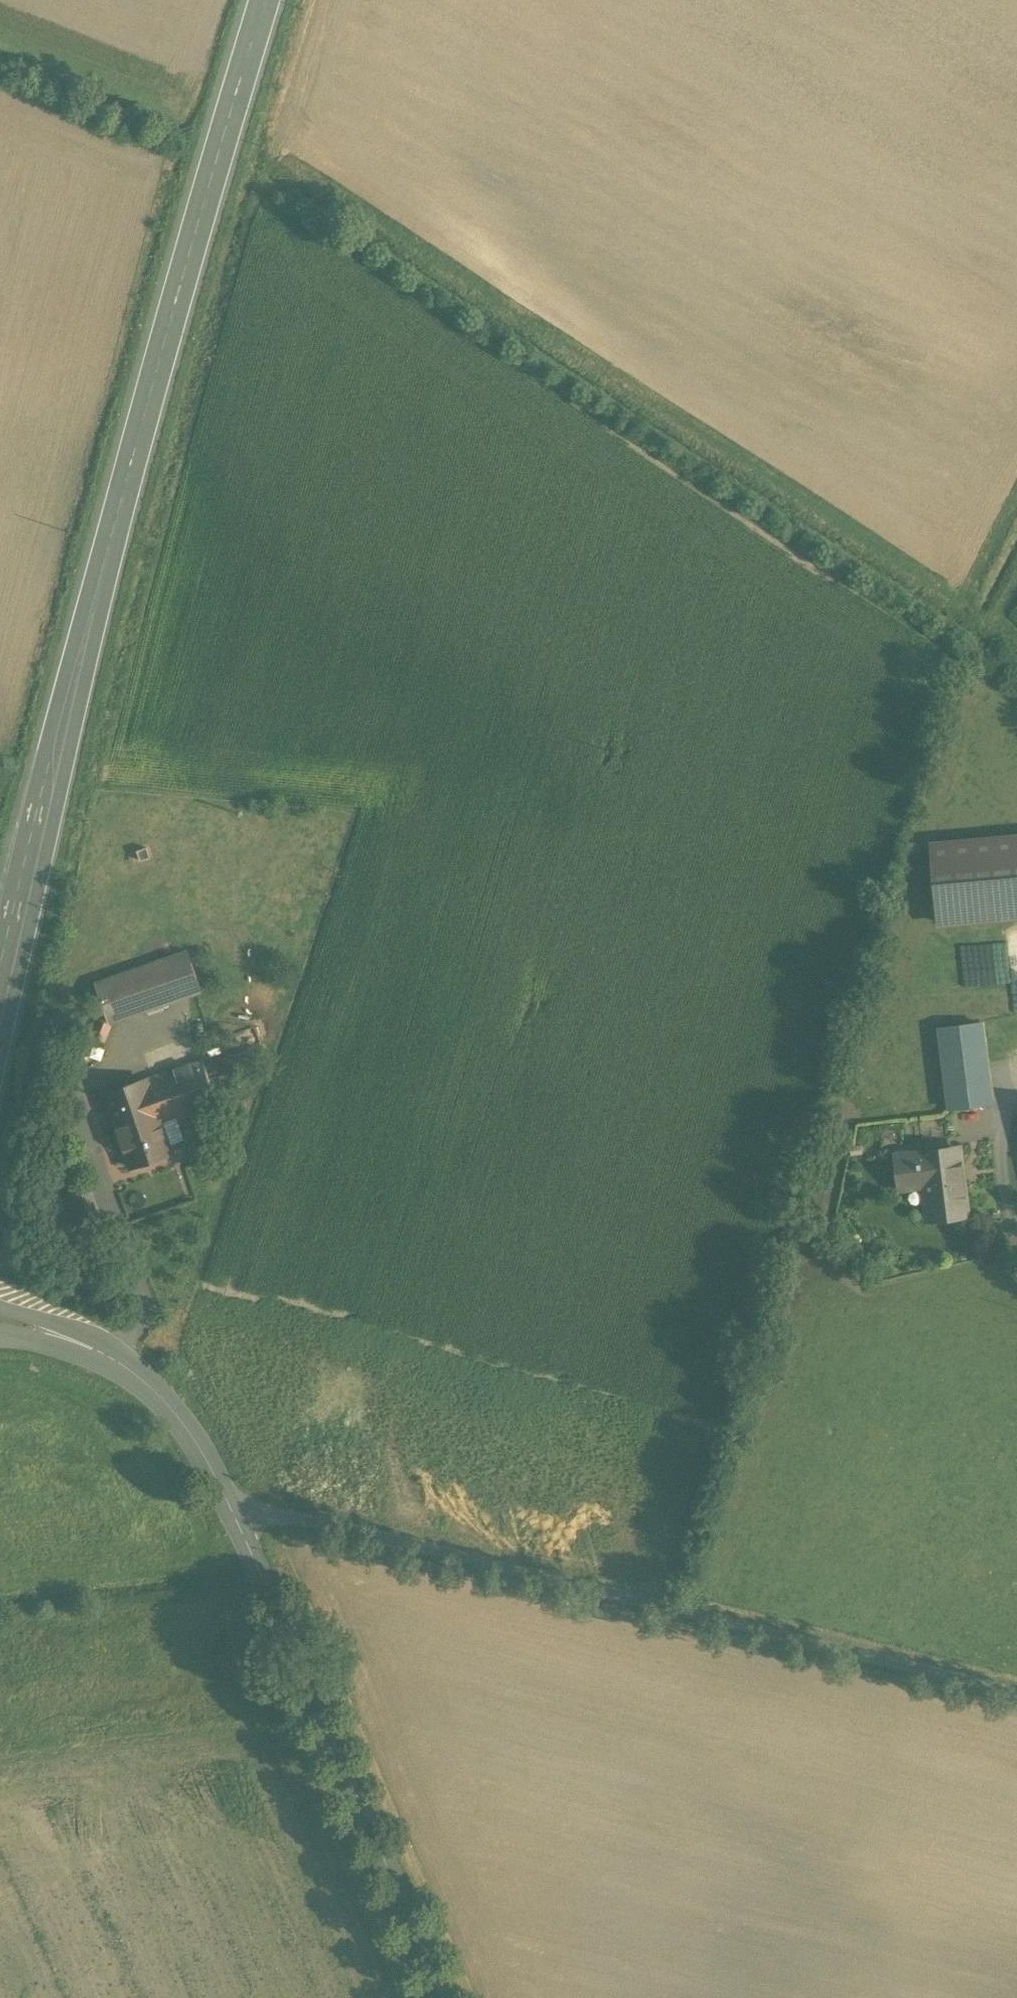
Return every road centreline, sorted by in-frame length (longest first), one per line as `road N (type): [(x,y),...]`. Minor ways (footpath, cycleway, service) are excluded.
road 1 (secondary): [(263,0),(167,324),(0,989)]
road 2 (unclassified): [(1016,1694),(285,1514),(234,1517)]
road 3 (tertiary): [(444,1997),(234,1517)]
road 4 (tertiary): [(234,1517),(196,1442),(143,1381),(97,1350),(0,1319)]

